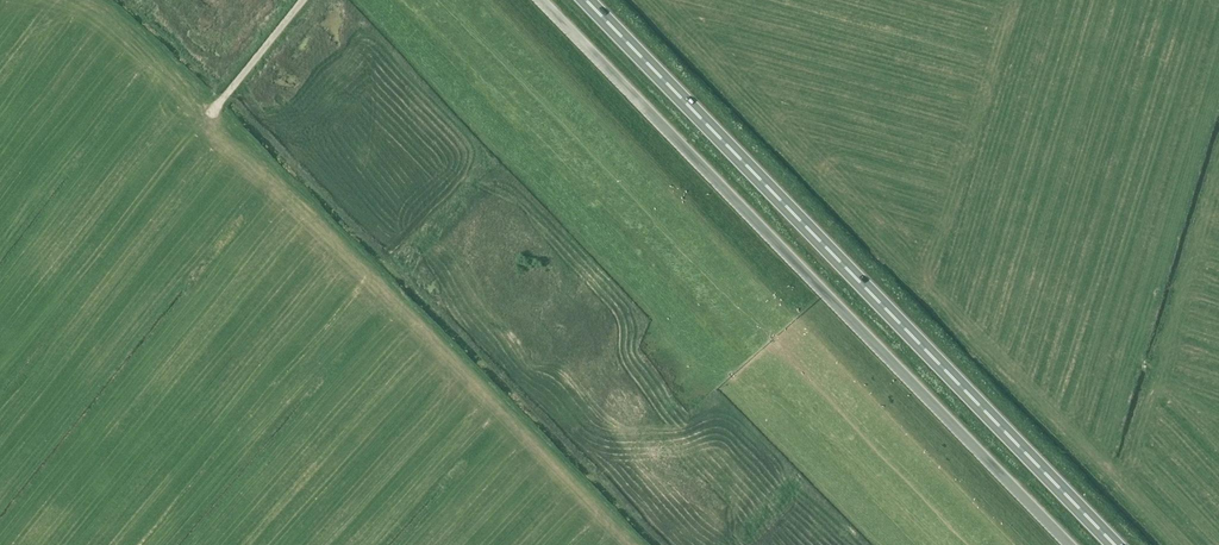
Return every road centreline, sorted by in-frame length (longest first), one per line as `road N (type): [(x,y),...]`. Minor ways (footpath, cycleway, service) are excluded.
road 1 (unclassified): [(1069,544),(540,0)]
road 2 (trunk): [(1116,544),(588,0)]
road 3 (track): [(303,0),(208,115)]

